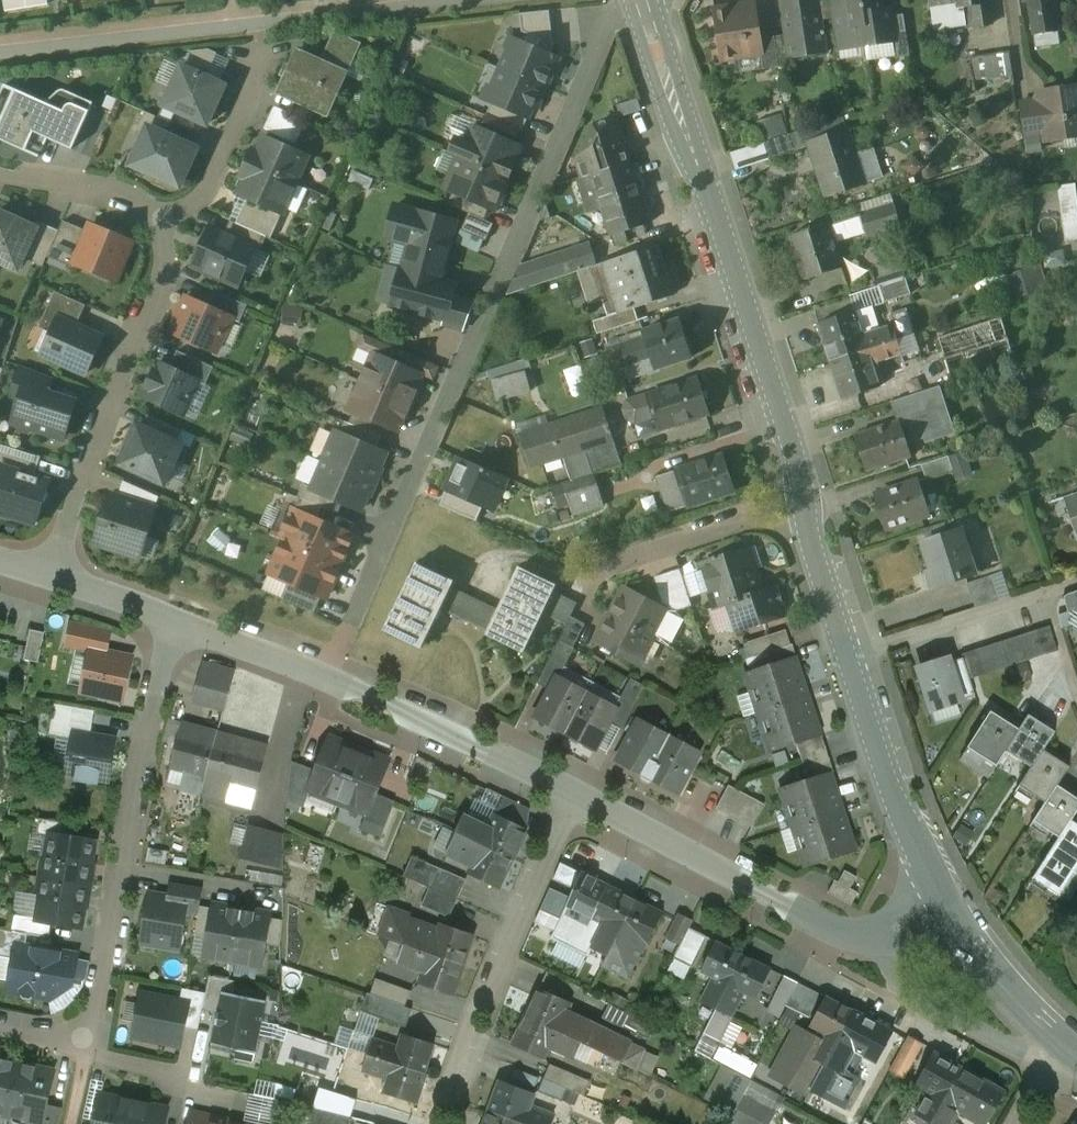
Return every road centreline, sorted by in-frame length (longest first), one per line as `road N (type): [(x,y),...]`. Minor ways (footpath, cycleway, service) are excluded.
road 1 (residential): [(629,0),(608,27),(353,635)]
road 2 (tertiary): [(645,0),(795,458),(808,537),(849,655)]
road 3 (residential): [(170,620),(329,678),(577,795)]
road 4 (residential): [(170,620),(85,1050)]
road 5 (residential): [(159,225),(163,272),(114,388),(52,572)]
road 6 (residential): [(577,795),(489,986),(443,1123)]
road 7 (residential): [(577,795),(827,927),(884,934)]
road 8 (tertiary): [(849,655),(900,810),(947,903)]
road 9 (residential): [(849,655),(1076,585)]
road 10 (residential): [(159,225),(199,199),(260,56)]
road 11 (tertiary): [(947,903),(992,969),(1060,1041)]
road 12 (residential): [(0,174),(118,199),(159,225)]
road 13 (residential): [(52,572),(170,620)]

